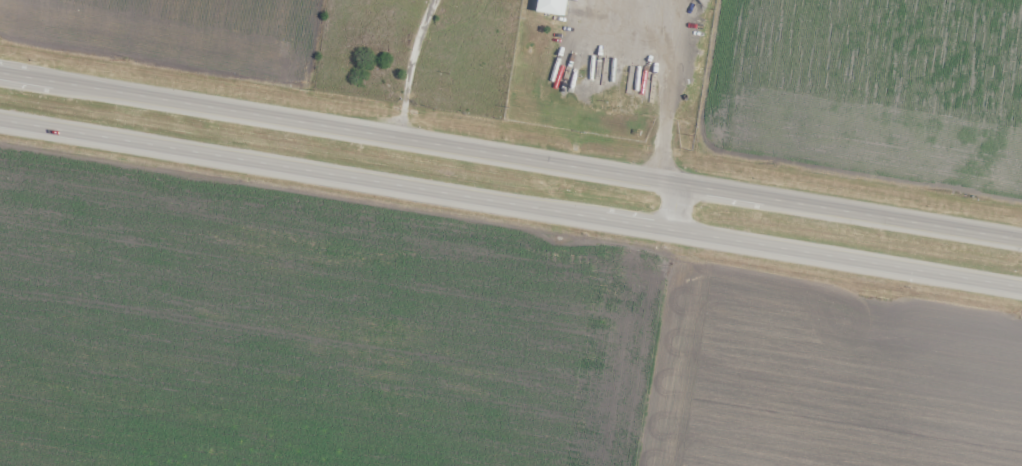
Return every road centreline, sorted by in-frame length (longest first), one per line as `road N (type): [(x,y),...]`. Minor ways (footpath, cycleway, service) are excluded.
road 1 (trunk): [(0,120),(1021,287)]
road 2 (trunk): [(1021,240),(0,73)]

